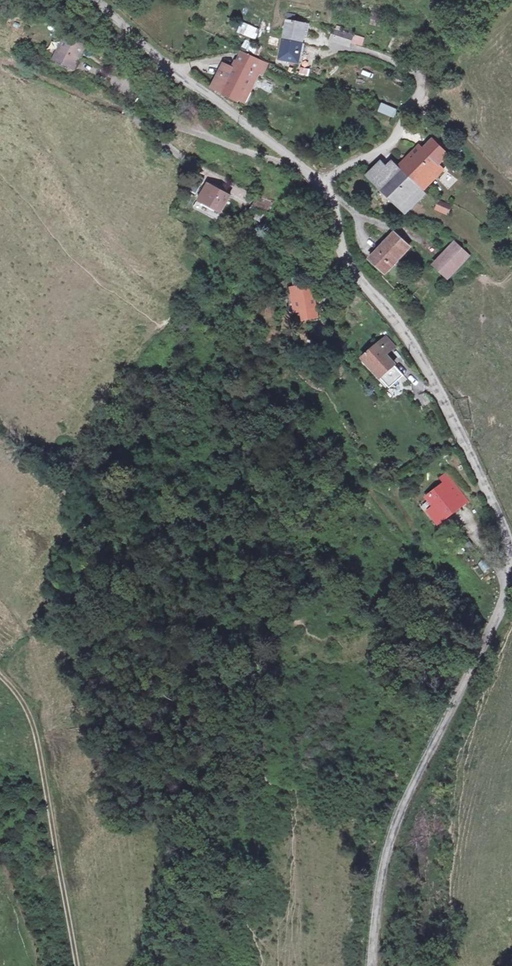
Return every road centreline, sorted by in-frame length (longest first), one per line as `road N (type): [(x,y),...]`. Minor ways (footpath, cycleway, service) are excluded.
road 1 (unclassified): [(373,965),(380,882),(397,827),(500,608),(511,554),(413,345),(346,255),(325,179)]
road 2 (track): [(155,965),(267,702),(275,631),(259,574)]
road 3 (track): [(76,965),(36,741),(20,700),(0,677)]
road 4 (unclassified): [(325,179),(169,66),(99,0)]
road 5 (unclassified): [(336,45),(419,76),(423,106),(388,143),(325,179)]
road 6 (track): [(423,106),(511,191)]

